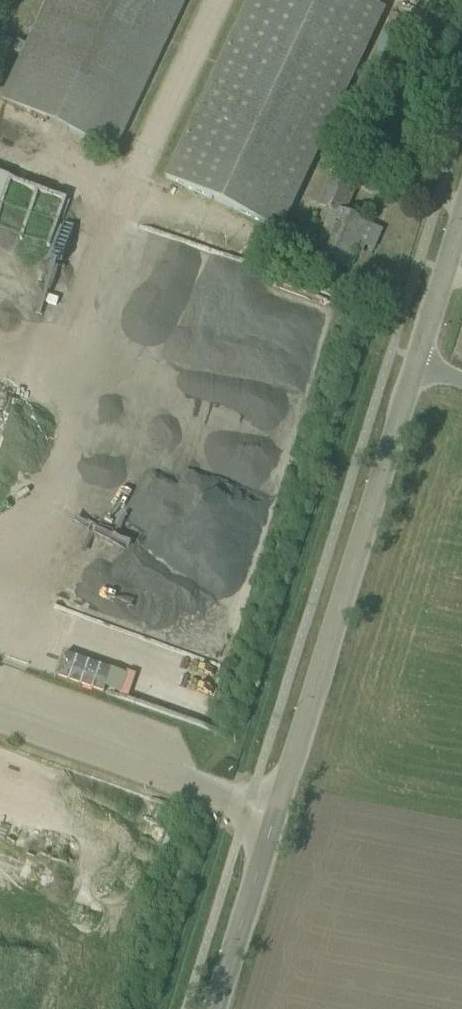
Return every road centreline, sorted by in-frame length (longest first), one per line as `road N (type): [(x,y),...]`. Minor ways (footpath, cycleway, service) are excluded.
road 1 (tertiary): [(215,1008),(415,362)]
road 2 (tertiary): [(415,362),(461,213)]

